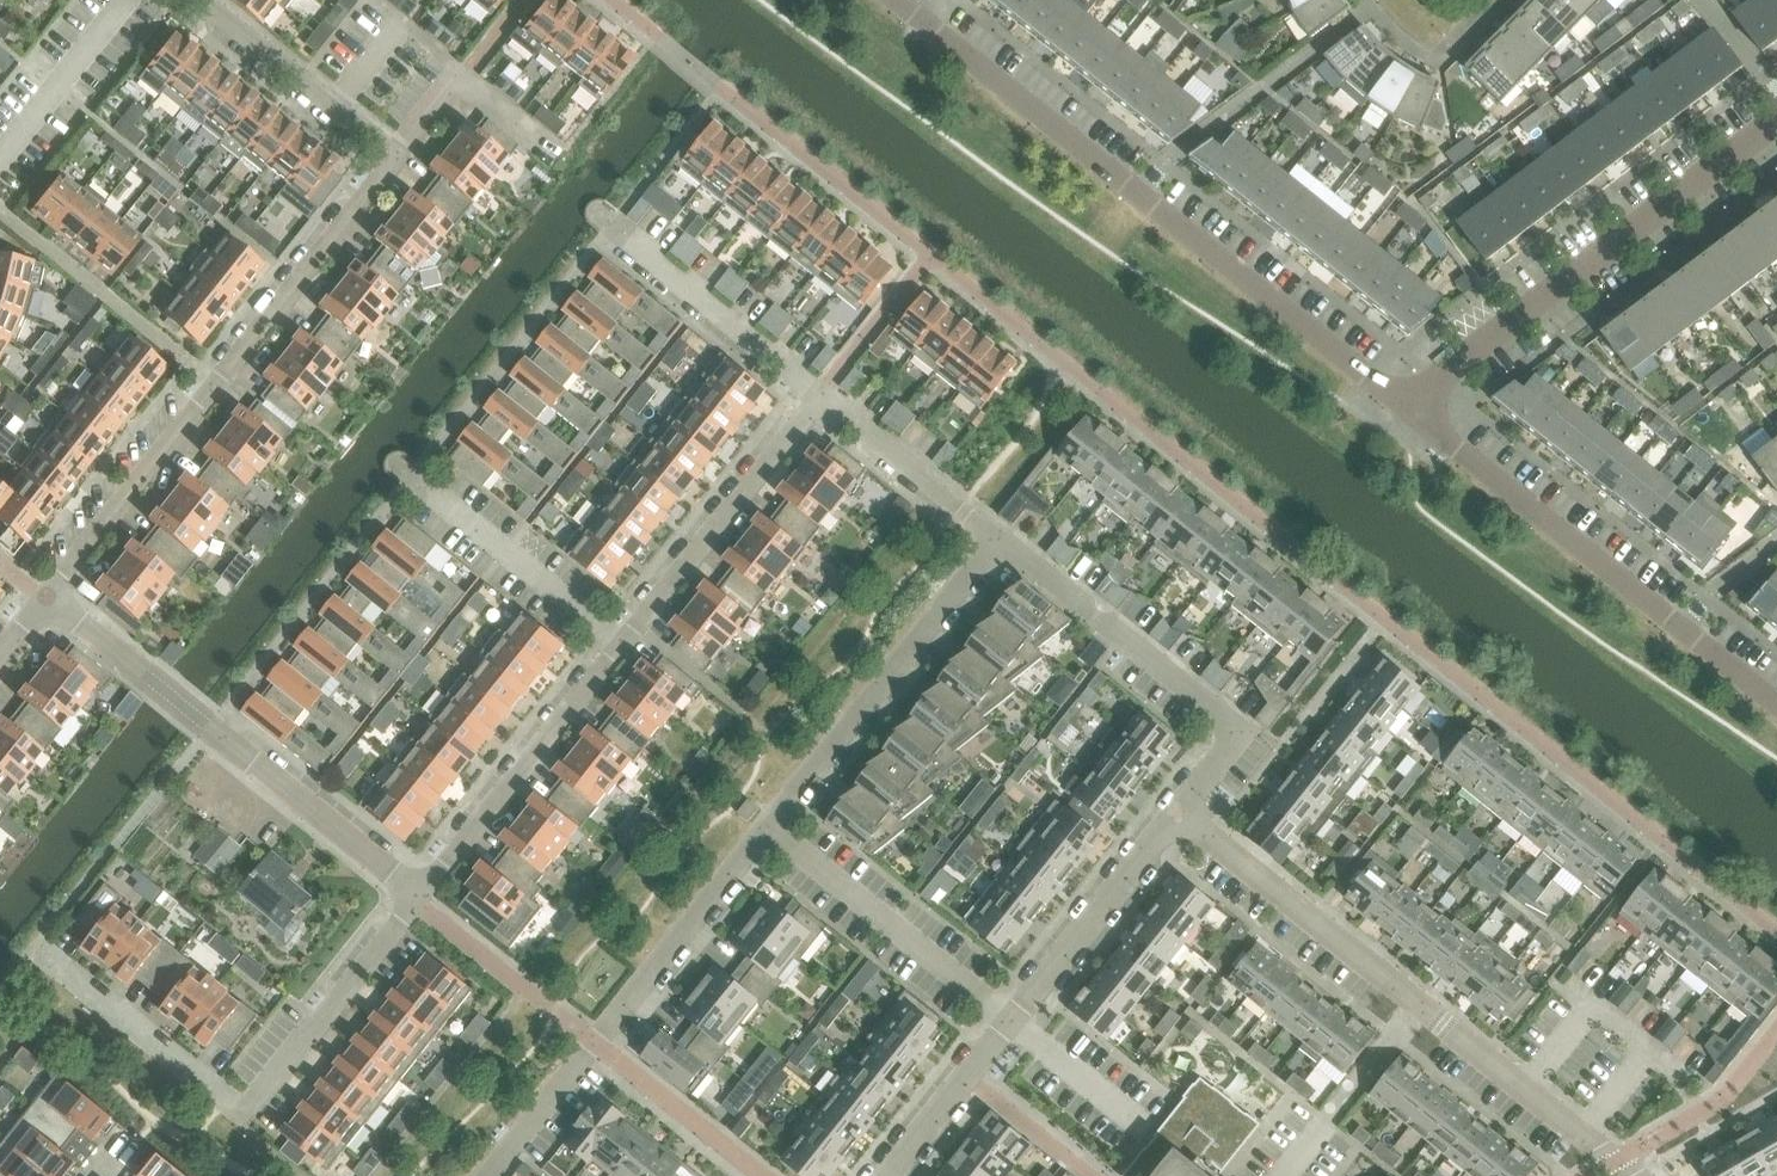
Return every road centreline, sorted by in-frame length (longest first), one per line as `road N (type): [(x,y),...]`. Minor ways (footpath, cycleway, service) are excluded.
road 1 (residential): [(1002,539),(489,1175)]
road 2 (residential): [(420,895),(820,393)]
road 3 (residential): [(1406,403),(908,0)]
road 4 (residential): [(47,596),(394,154)]
road 5 (residential): [(56,960),(245,1109),(420,895)]
road 6 (residential): [(420,895),(47,596)]
road 7 (residential): [(1776,703),(1406,403)]
road 8 (residential): [(884,1175),(1178,806)]
road 9 (residential): [(1406,403),(1776,114)]
road 10 (residential): [(1178,806),(1240,725),(1002,539)]
road 11 (residential): [(1420,1004),(1178,806)]
road 12 (residential): [(1640,1175),(1420,1004)]
road 13 (residential): [(394,154),(206,0)]
road 14 (residential): [(1002,539),(820,393)]
road 15 (residential): [(1294,1175),(1420,1004)]
road 16 (residential): [(0,151),(120,0)]

